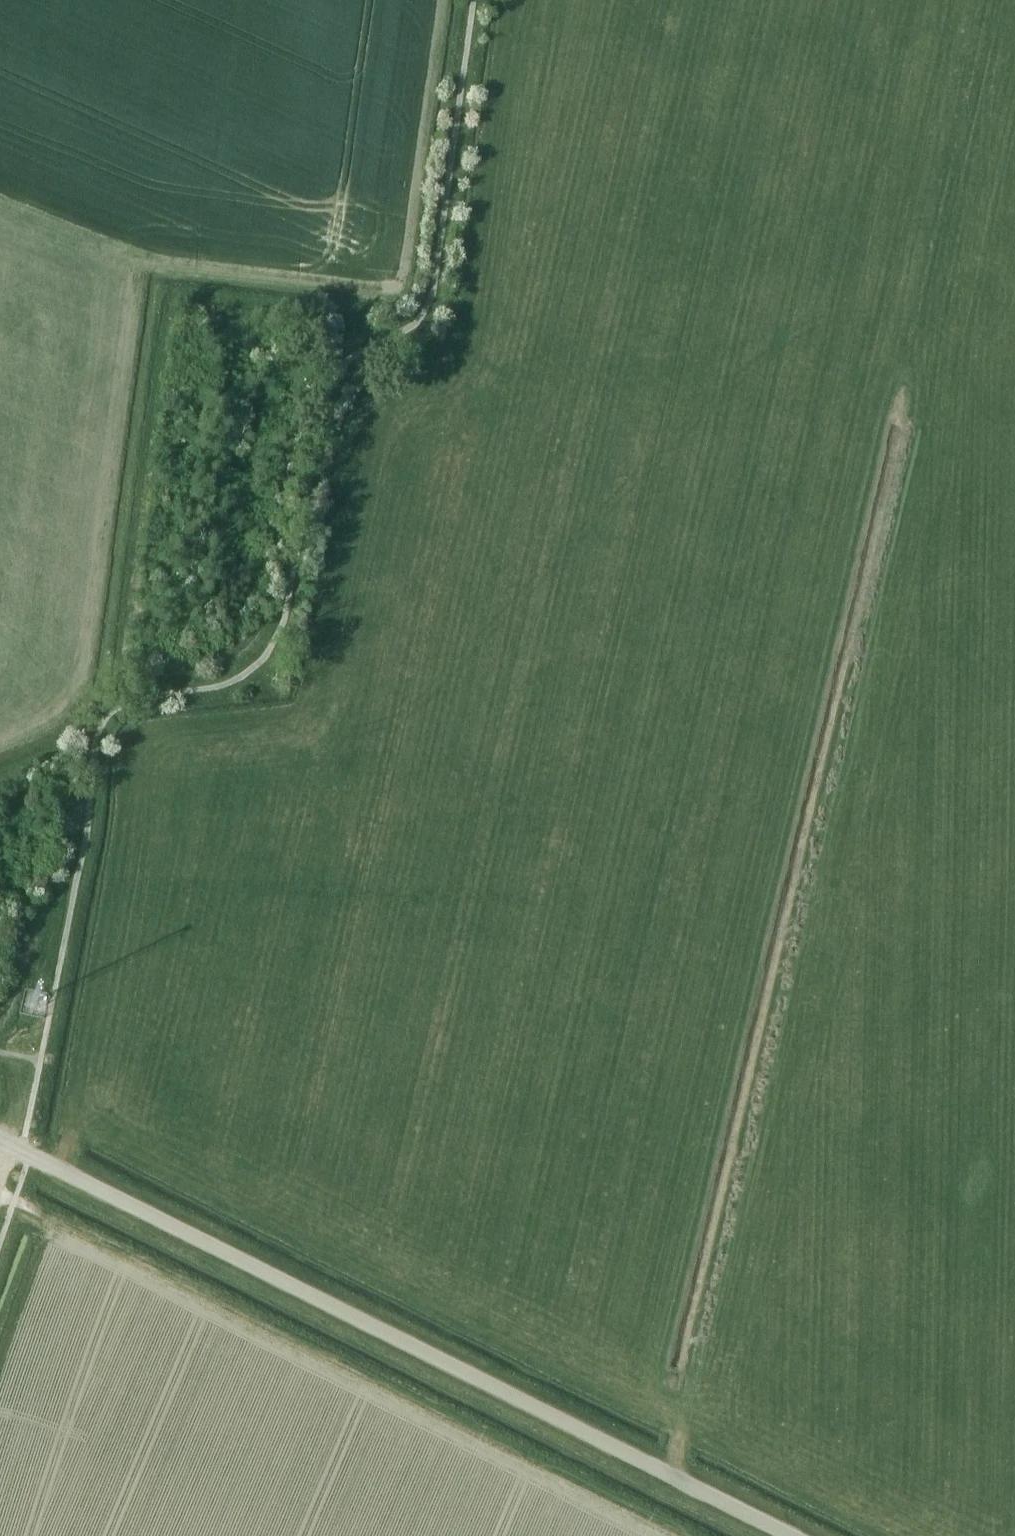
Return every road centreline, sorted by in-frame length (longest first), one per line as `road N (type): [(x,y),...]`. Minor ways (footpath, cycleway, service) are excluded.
road 1 (unclassified): [(791,1535),(0,1139)]

